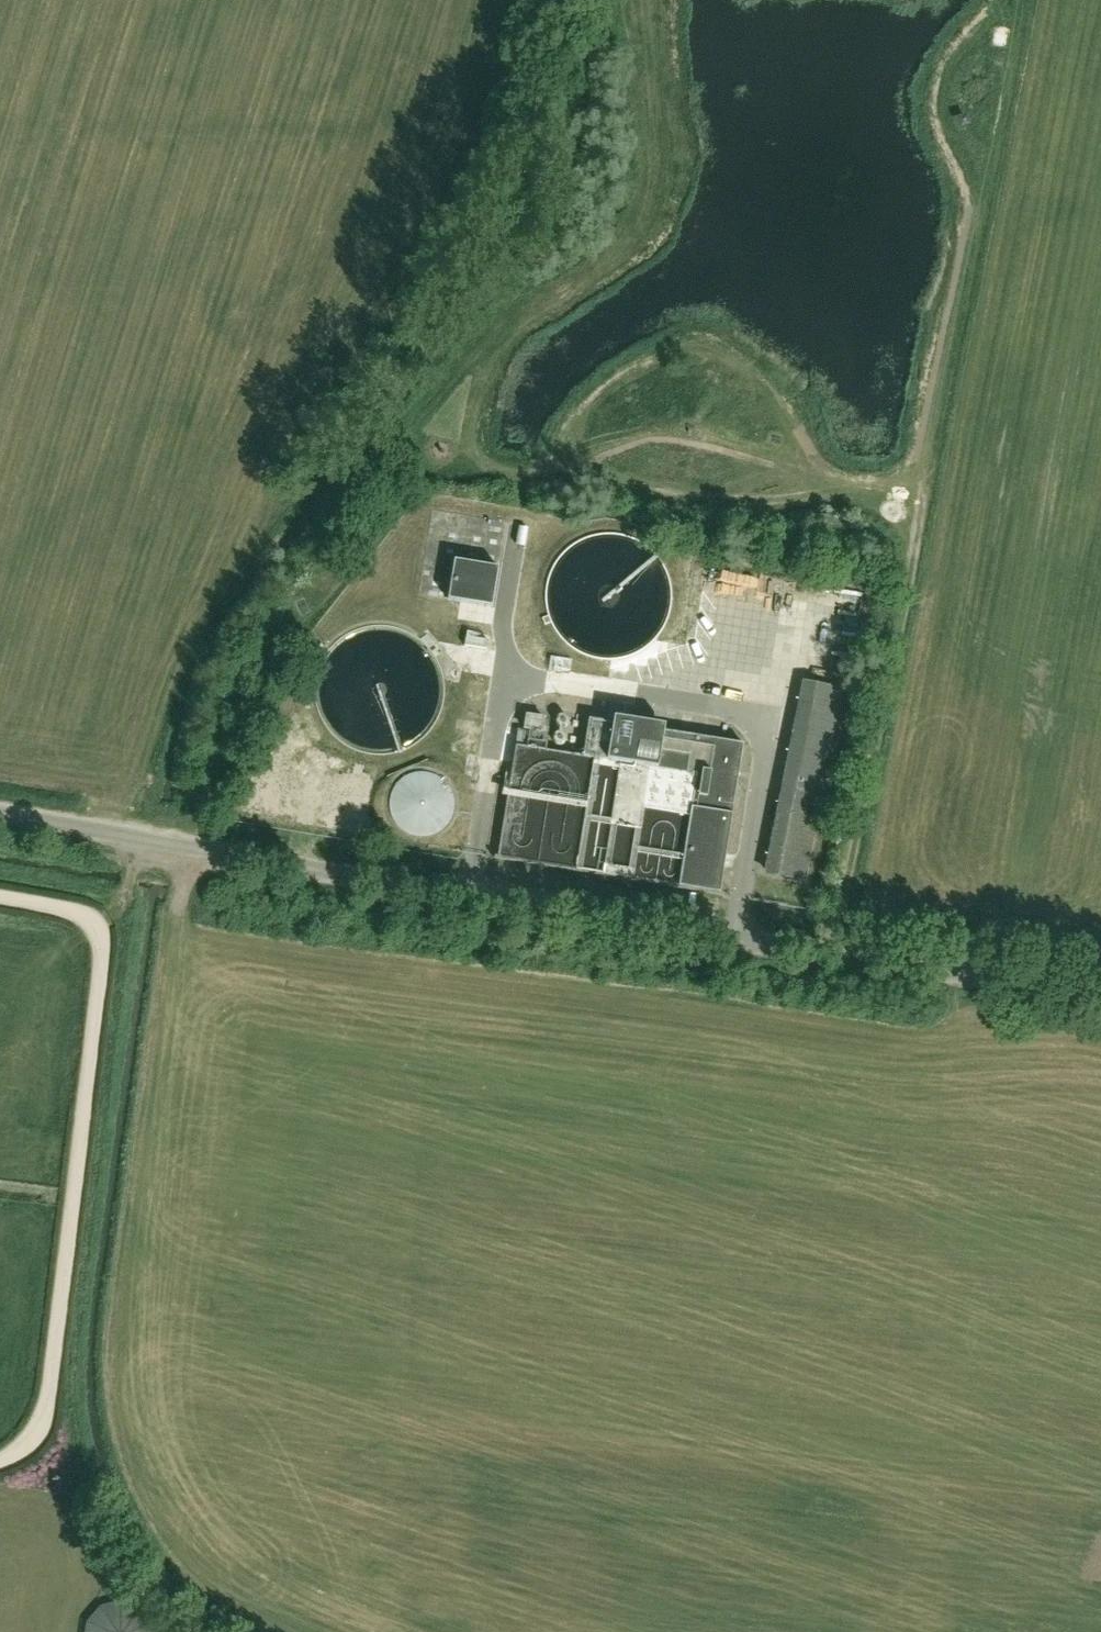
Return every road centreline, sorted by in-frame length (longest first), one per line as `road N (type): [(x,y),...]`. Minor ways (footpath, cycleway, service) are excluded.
road 1 (unclassified): [(1100,995),(827,957),(0,815)]

